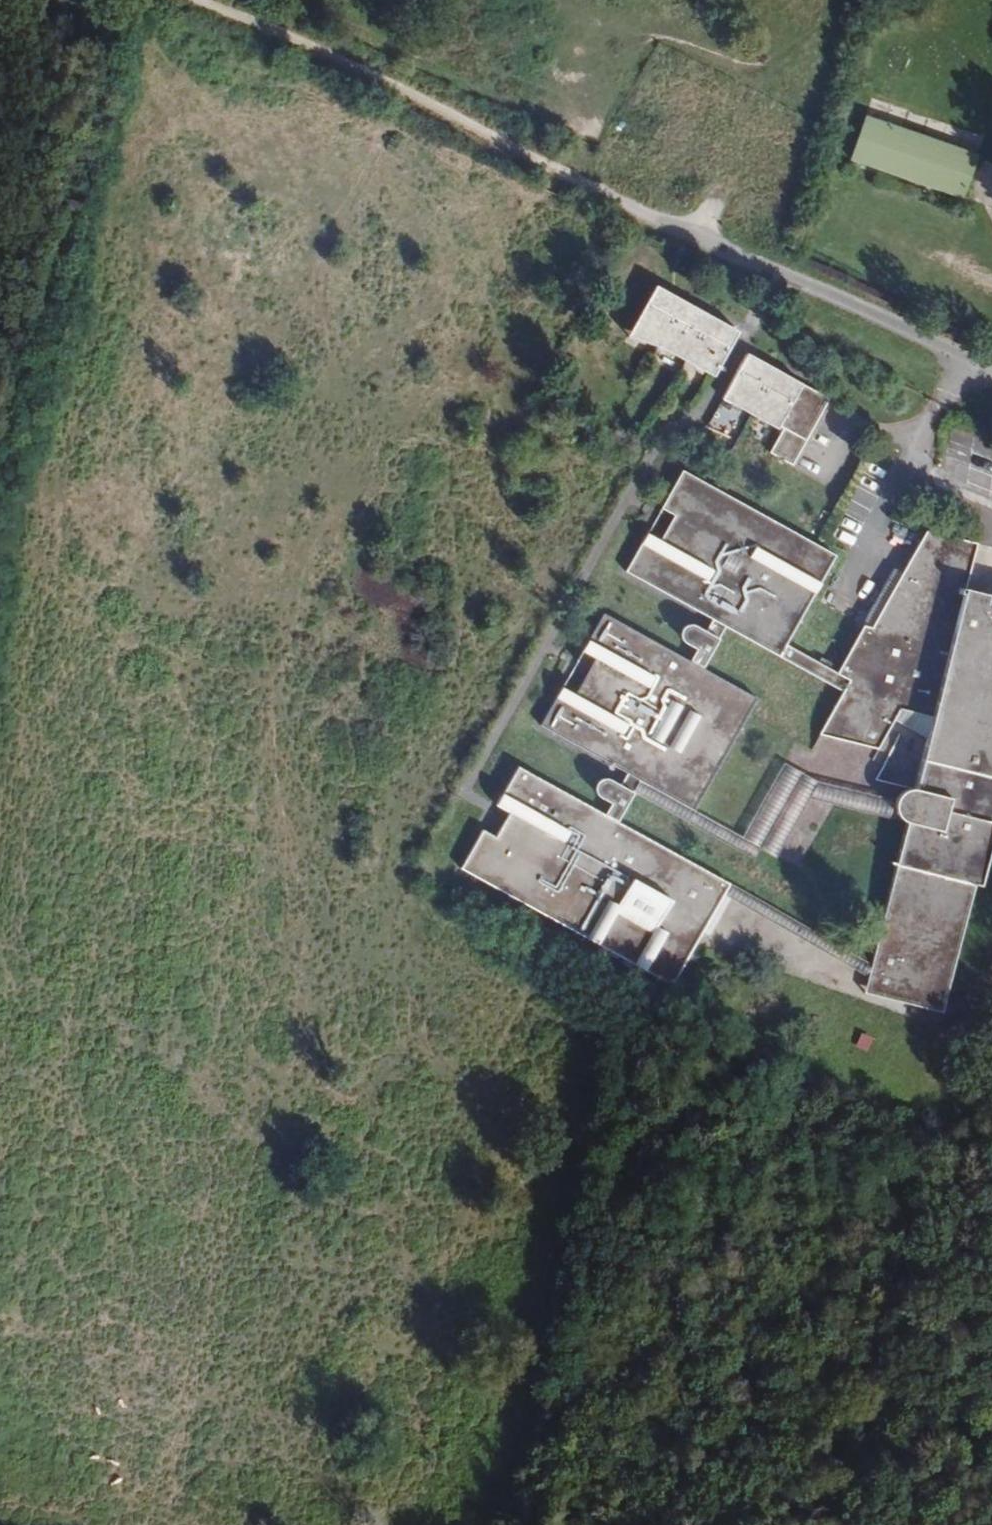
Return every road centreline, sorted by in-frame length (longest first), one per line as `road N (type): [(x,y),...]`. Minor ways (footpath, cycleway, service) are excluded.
road 1 (residential): [(991,384),(568,174)]
road 2 (track): [(192,0),(568,174)]

